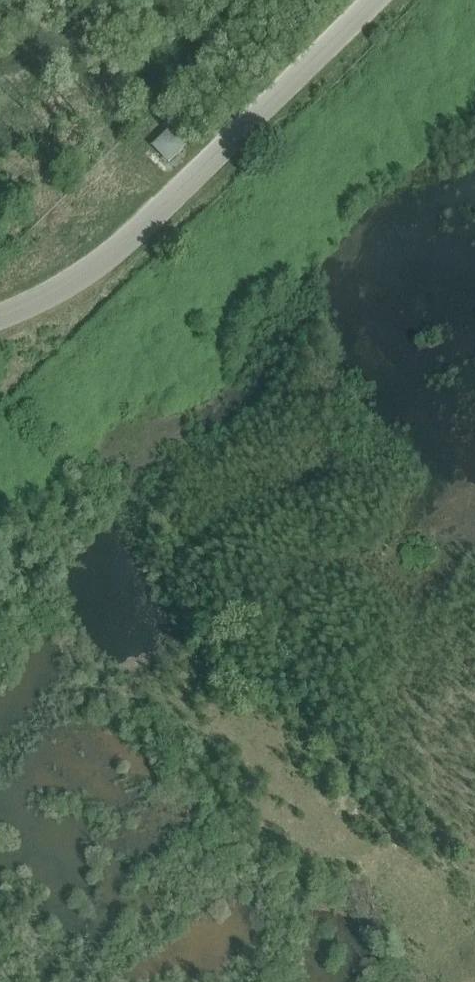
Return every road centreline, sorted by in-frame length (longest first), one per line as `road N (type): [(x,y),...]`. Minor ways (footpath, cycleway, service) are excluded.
road 1 (unclassified): [(0,319),(111,256),(373,0)]

